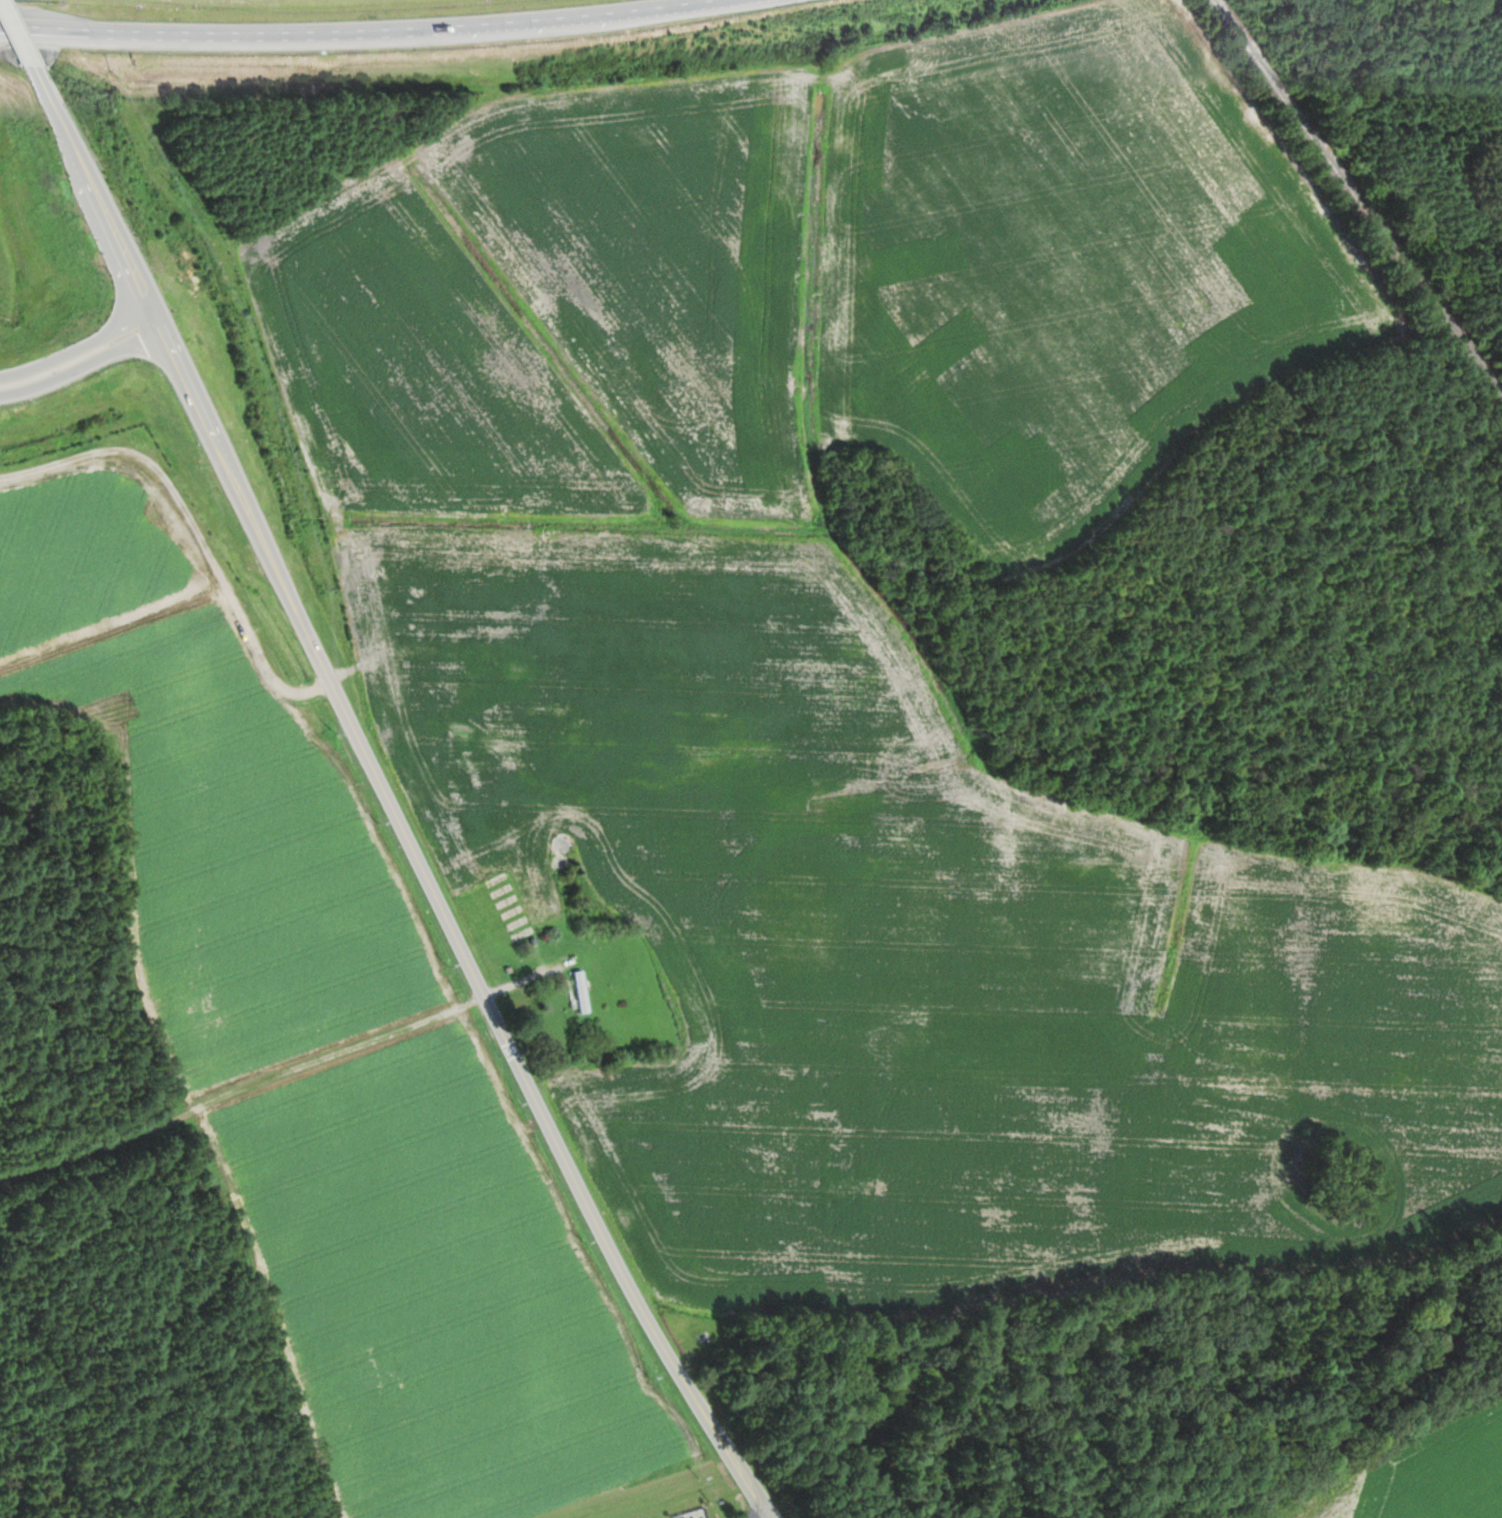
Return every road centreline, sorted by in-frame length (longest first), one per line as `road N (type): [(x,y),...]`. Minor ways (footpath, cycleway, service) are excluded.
road 1 (residential): [(772,1517),(626,1277),(23,65)]
road 2 (motorway): [(0,27),(140,36),(348,31),(707,0)]
road 3 (residential): [(490,1003),(343,1052),(141,1137)]
road 4 (motorway): [(0,393),(154,325)]
road 5 (motorway): [(146,309),(51,360),(0,375)]

